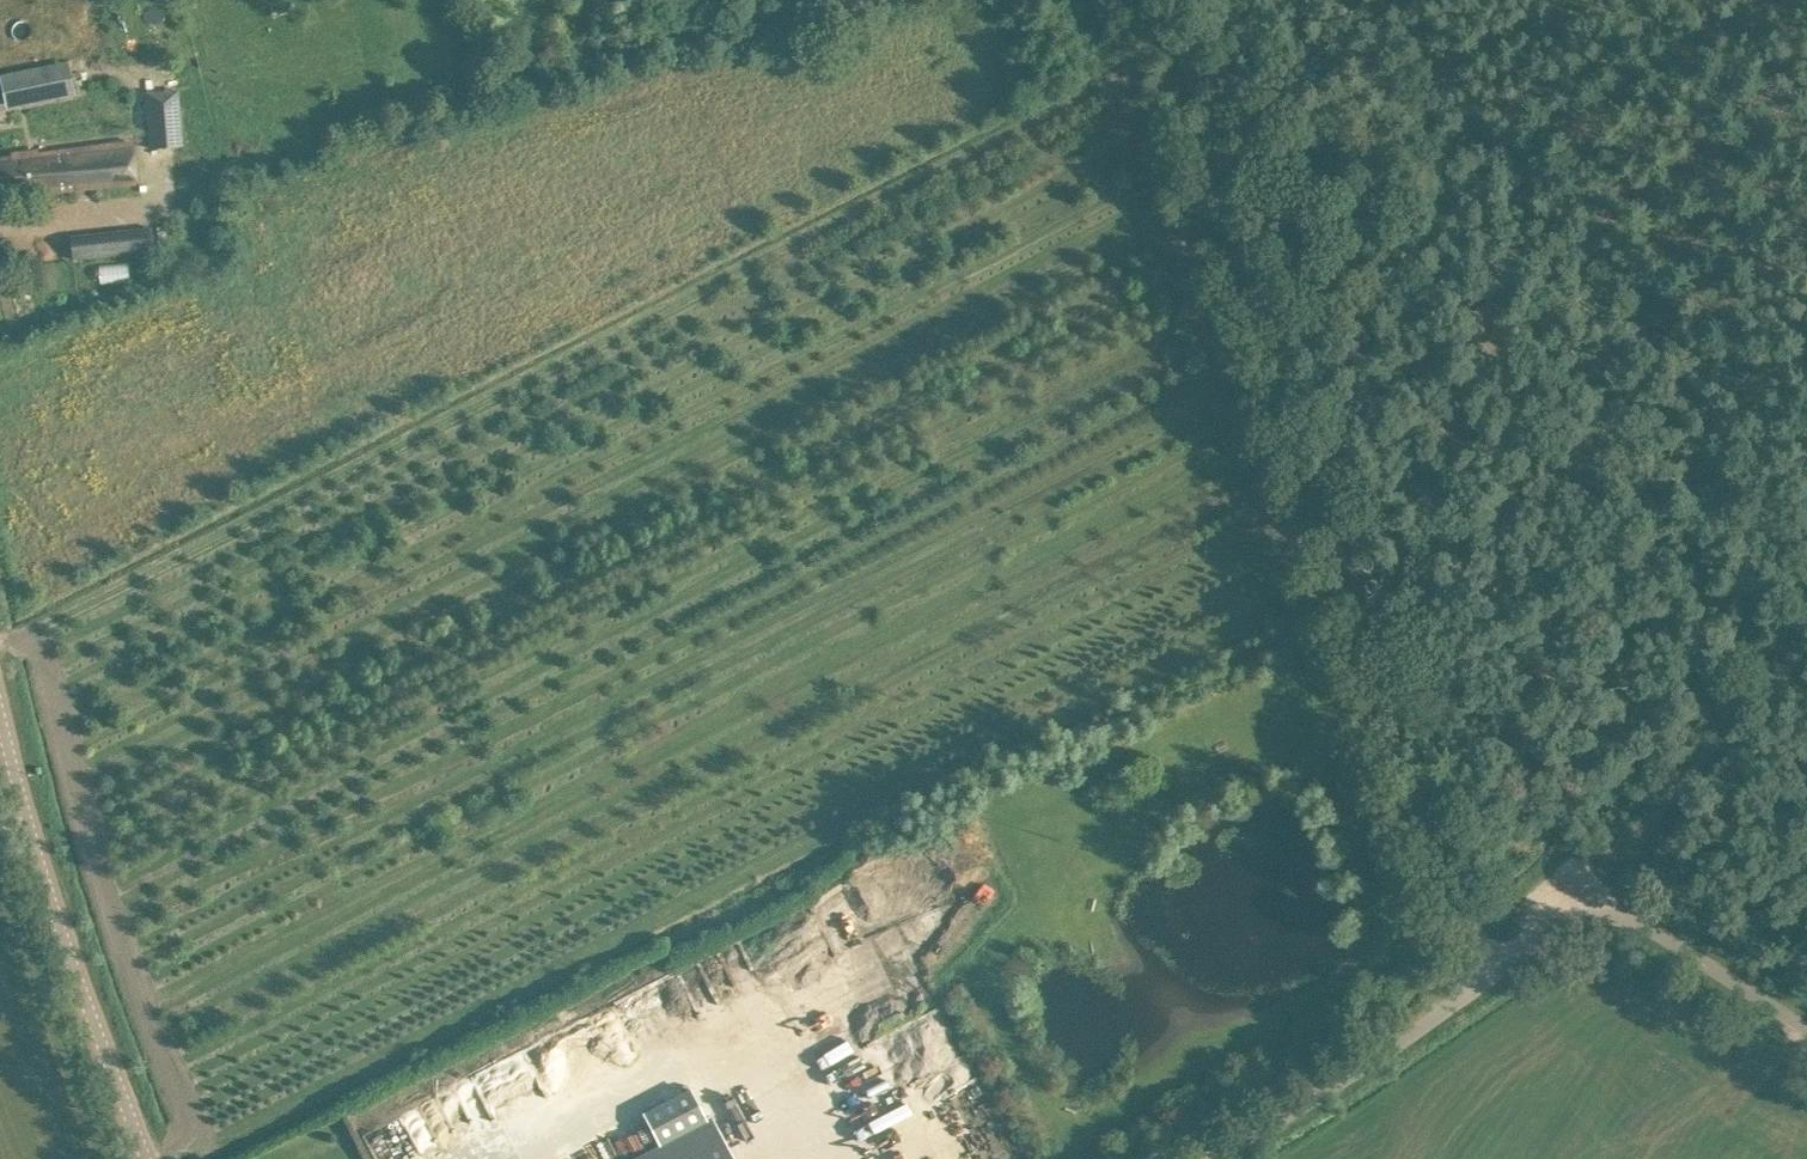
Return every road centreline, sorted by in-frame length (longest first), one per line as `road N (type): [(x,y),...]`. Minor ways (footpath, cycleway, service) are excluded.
road 1 (unclassified): [(1206,1158),(1374,1055),(1596,901),(1806,1030)]
road 2 (track): [(1346,584),(1290,390),(1154,0)]
road 3 (unclassified): [(146,1158),(52,904),(0,720)]
road 4 (track): [(1497,968),(1467,913),(1346,584)]

